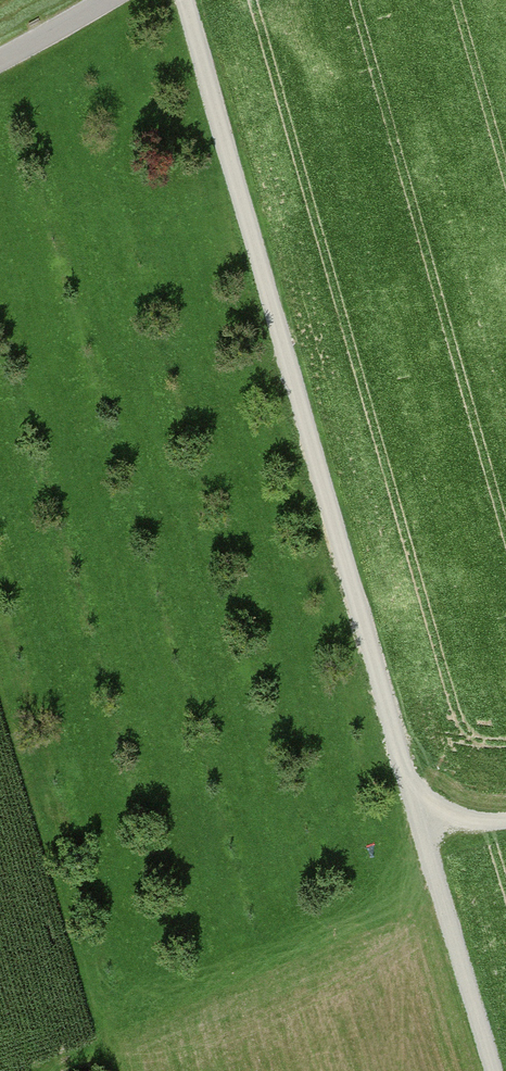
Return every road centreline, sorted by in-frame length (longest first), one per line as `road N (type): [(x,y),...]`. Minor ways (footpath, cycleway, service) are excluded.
road 1 (track): [(497,1070),(185,0)]

